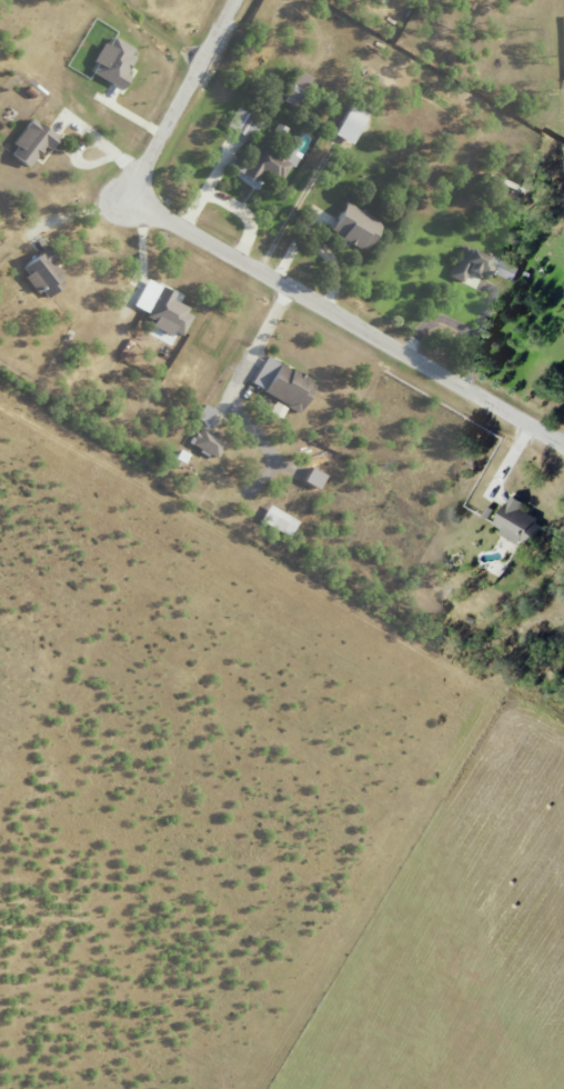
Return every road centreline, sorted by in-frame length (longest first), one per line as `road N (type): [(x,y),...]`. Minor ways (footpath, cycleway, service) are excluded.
road 1 (residential): [(130,194),(563,445)]
road 2 (residential): [(236,0),(130,194)]

